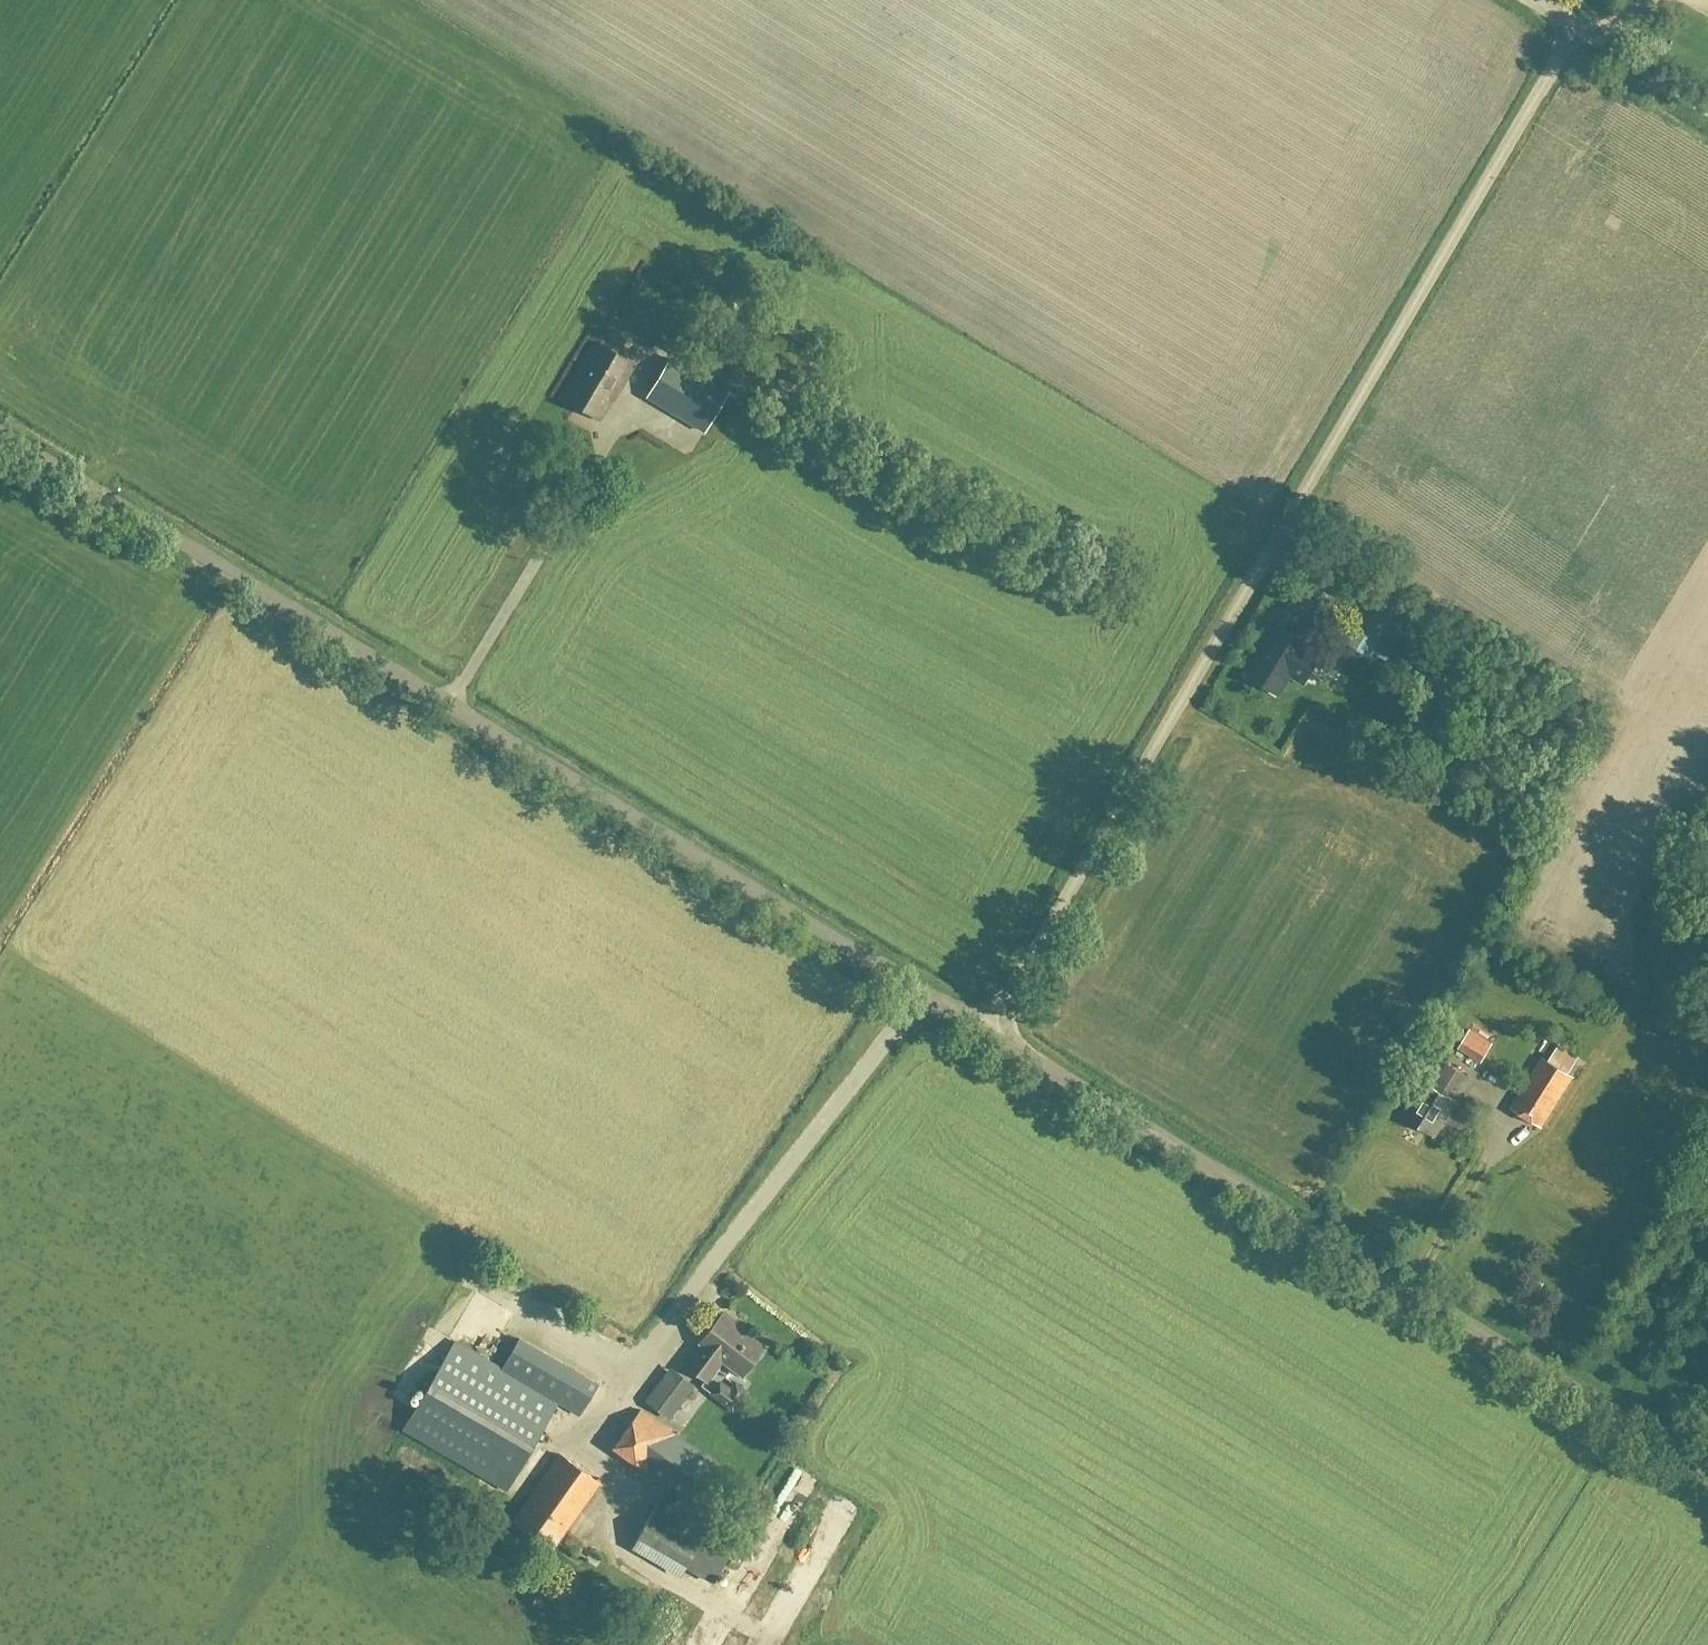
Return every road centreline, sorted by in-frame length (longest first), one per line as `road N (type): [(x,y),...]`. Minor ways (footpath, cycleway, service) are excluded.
road 1 (unclassified): [(986,1034),(1576,29),(1527,0)]
road 2 (unclassified): [(986,1034),(0,435)]
road 3 (unclassified): [(1707,1471),(986,1034)]
road 4 (track): [(1707,111),(1576,29)]

